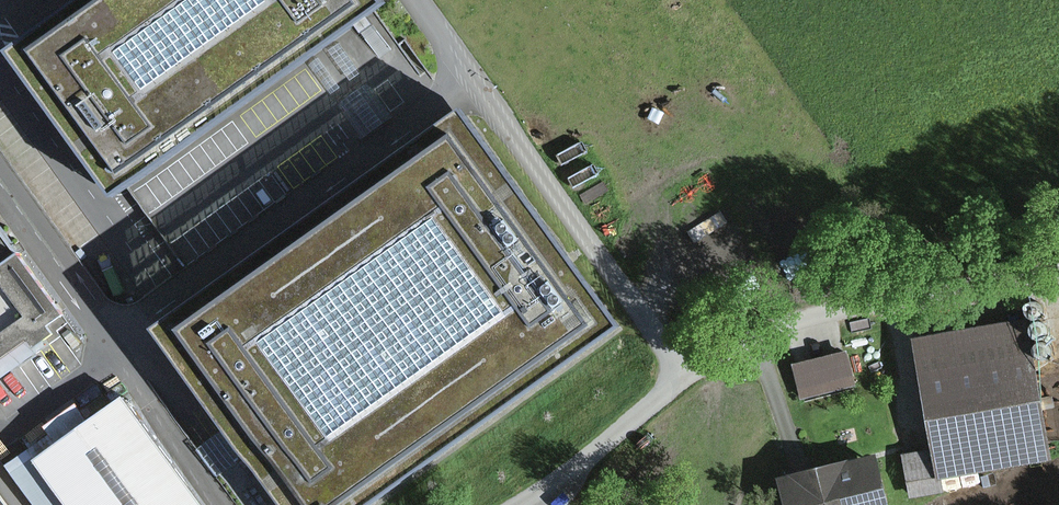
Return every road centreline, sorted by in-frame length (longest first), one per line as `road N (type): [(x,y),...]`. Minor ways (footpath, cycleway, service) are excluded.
road 1 (residential): [(524,504),(695,372),(798,314),(970,289)]

